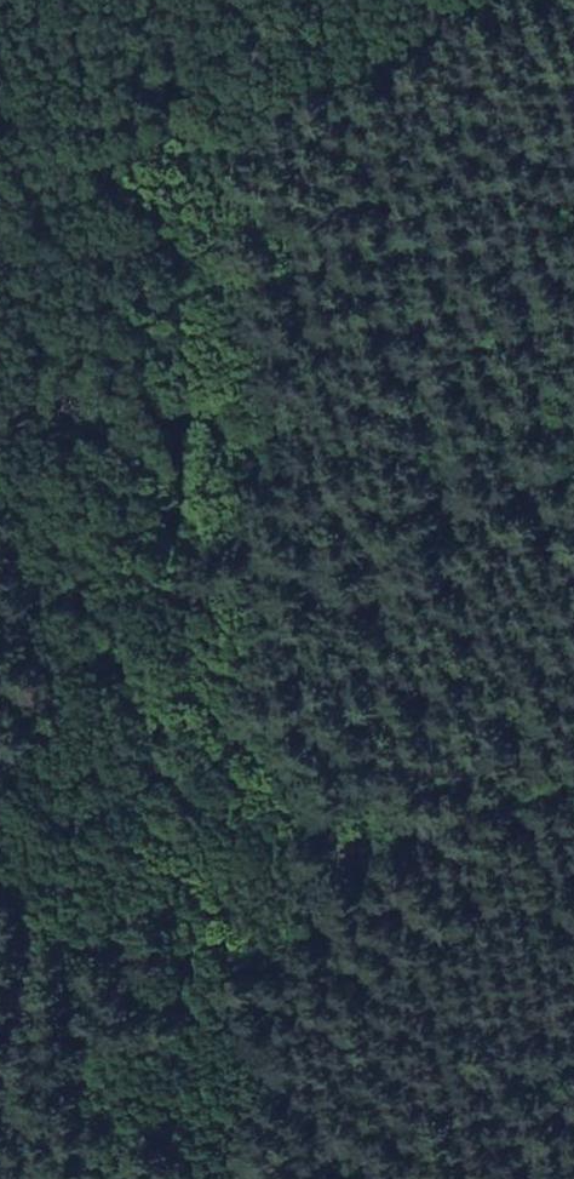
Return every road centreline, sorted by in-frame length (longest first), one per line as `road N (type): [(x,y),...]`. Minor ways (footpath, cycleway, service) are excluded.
road 1 (track): [(0,882),(325,869),(573,766)]

